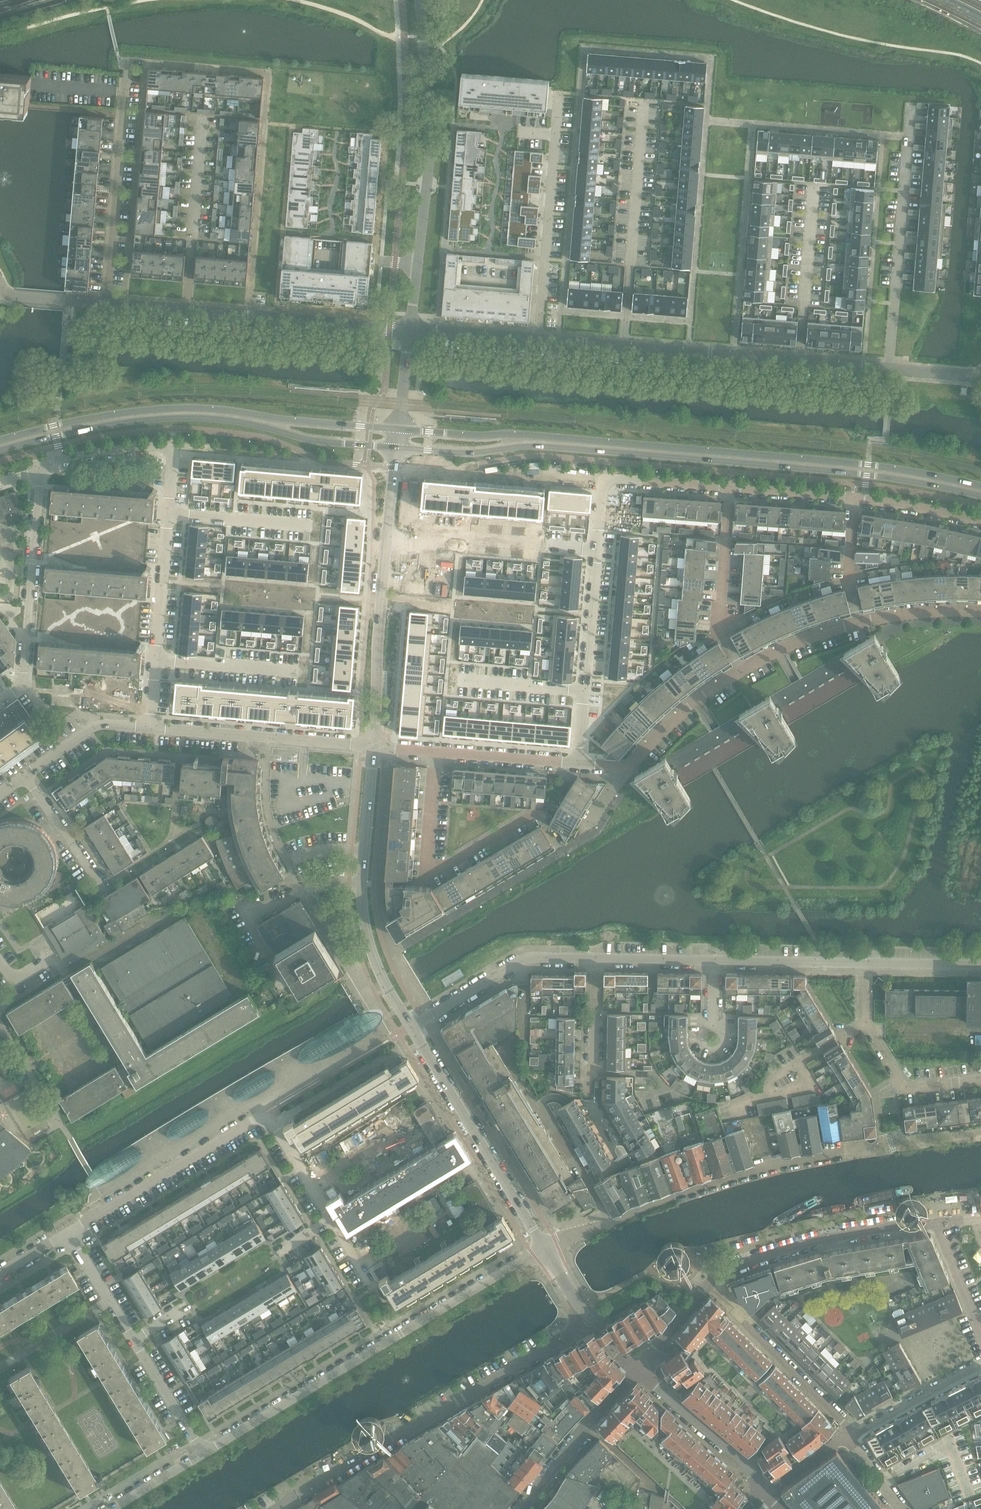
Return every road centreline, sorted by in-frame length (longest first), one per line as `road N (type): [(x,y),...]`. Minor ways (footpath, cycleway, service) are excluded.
road 1 (secondary): [(397,448),(470,454),(528,446),(760,464),(980,496)]
road 2 (secondary): [(980,487),(868,464),(400,430)]
road 3 (secondary): [(400,430),(180,409),(99,417),(0,441)]
road 4 (secondary): [(0,452),(172,419),(232,421),(305,440),(397,448)]
road 5 (residential): [(203,1451),(544,1247)]
road 6 (residential): [(279,1508),(583,1329),(587,1317)]
road 7 (residential): [(637,1369),(713,1276),(824,1239),(938,1226)]
road 8 (residential): [(539,340),(889,369)]
road 9 (unclassified): [(410,330),(430,145),(420,0)]
road 10 (residential): [(108,304),(410,330)]
road 11 (residential): [(375,746),(397,448)]
road 12 (residential): [(174,455),(152,728)]
road 13 (residential): [(911,105),(889,369)]
road 14 (unclassified): [(544,1247),(410,1026)]
road 15 (residential): [(581,763),(598,506)]
road 16 (residential): [(203,1451),(68,1232)]
road 17 (residential): [(539,340),(560,93)]
road 18 (residential): [(0,702),(24,676),(38,466)]
road 19 (residential): [(610,1223),(770,1166),(845,1154)]
road 20 (residential): [(129,63),(108,304)]
road 21 (residential): [(437,752),(434,869),(537,814)]
road 22 (residential): [(152,728),(375,746)]
road 23 (residential): [(68,1232),(259,1117)]
road 24 (residential): [(980,1081),(906,1090),(866,1021),(865,964)]
road 25 (residential): [(410,1026),(531,957),(595,959)]
road 26 (residential): [(371,1282),(272,1121),(259,1117)]
road 27 (residential): [(740,673),(684,713),(632,767),(581,763)]
road 28 (residential): [(731,487),(721,639),(740,673)]
road 29 (unclassified): [(410,1026),(367,943),(364,851)]
road 30 (unclassified): [(267,765),(272,826),(289,865),(317,851),(364,851)]
road 31 (residential): [(520,1508),(637,1369)]
road 32 (residential): [(767,1492),(637,1369)]
road 33 (residential): [(850,1436),(745,1316)]
road 34 (residential): [(575,477),(731,487)]
road 35 (residential): [(714,961),(865,964)]
road 36 (residential): [(850,1436),(980,1366)]
road 37 (residential): [(581,763),(437,752)]
road 38 (residential): [(27,777),(98,725),(152,728)]
road 39 (residential): [(105,892),(27,777)]
road 40 (residential): [(38,466),(158,448),(174,455)]
road 41 (residential): [(542,1105),(610,1223)]
road 42 (residential): [(860,619),(740,673)]
road 43 (residential): [(410,330),(539,340)]
road 44 (residential): [(855,496),(980,523)]
road 45 (residential): [(855,496),(849,586),(860,619)]
road 46 (residential): [(731,487),(855,496)]
road 47 (residential): [(980,611),(860,619)]

